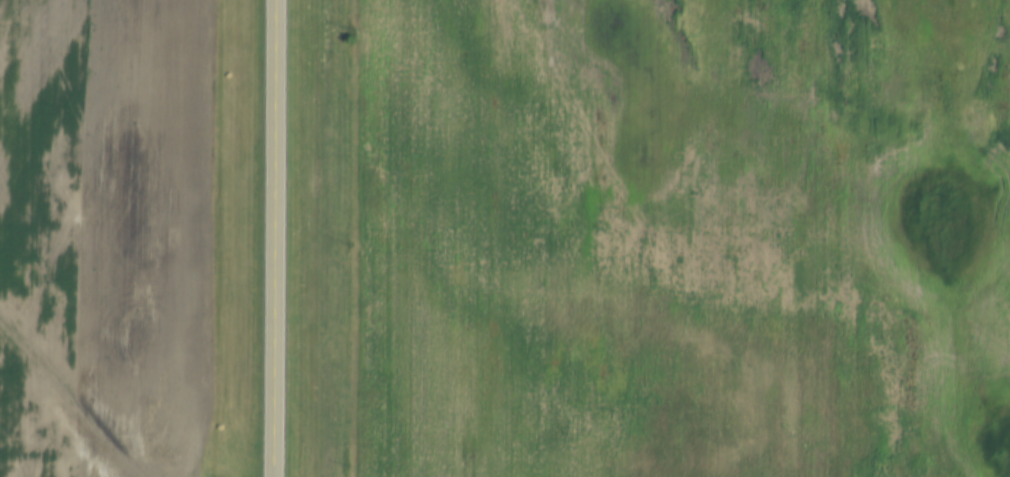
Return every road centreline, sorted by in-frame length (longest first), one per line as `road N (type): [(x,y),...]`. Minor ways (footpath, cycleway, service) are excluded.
road 1 (primary): [(277,476),(278,0)]

